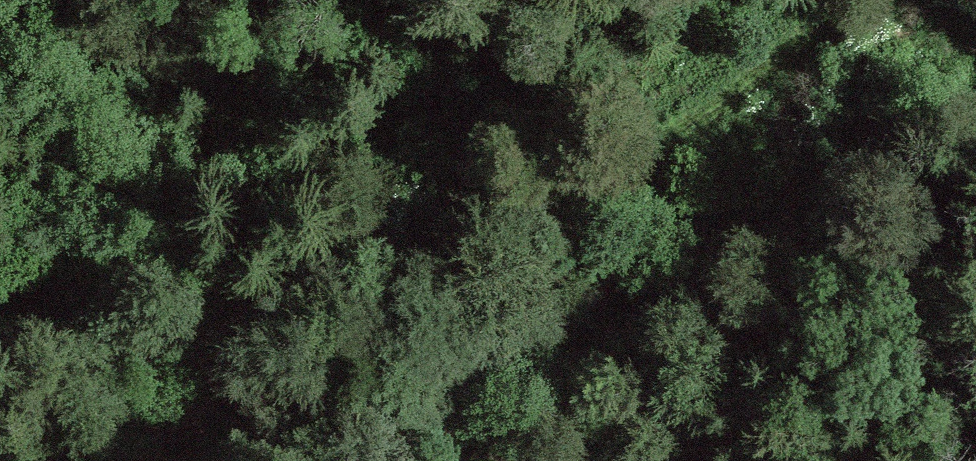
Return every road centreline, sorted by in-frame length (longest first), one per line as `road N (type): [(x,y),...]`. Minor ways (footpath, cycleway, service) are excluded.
road 1 (track): [(112,336),(249,317),(537,192),(836,0)]
road 2 (track): [(550,460),(0,304)]

